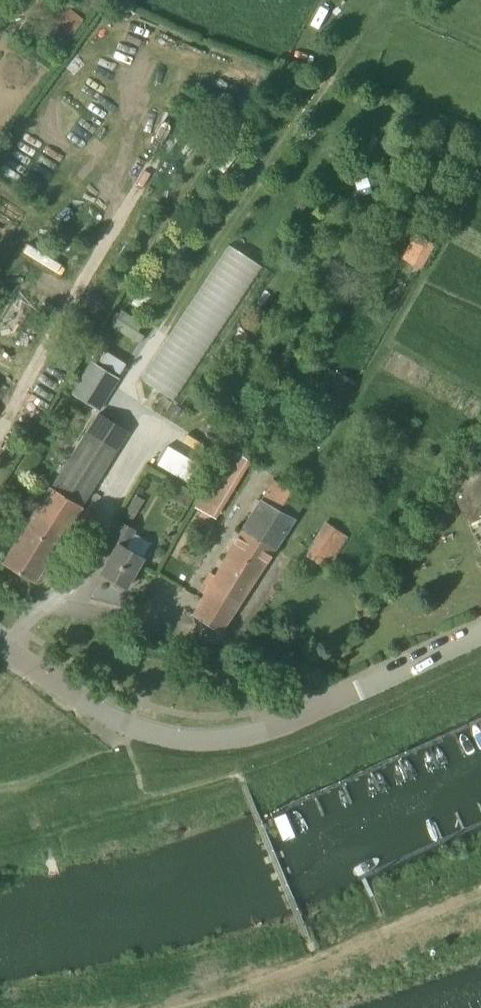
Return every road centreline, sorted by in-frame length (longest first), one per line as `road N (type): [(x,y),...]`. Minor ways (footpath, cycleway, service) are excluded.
road 1 (unclassified): [(0,647),(126,722),(174,739),(227,740),(280,726),(480,635)]
road 2 (track): [(149,1007),(268,968)]

